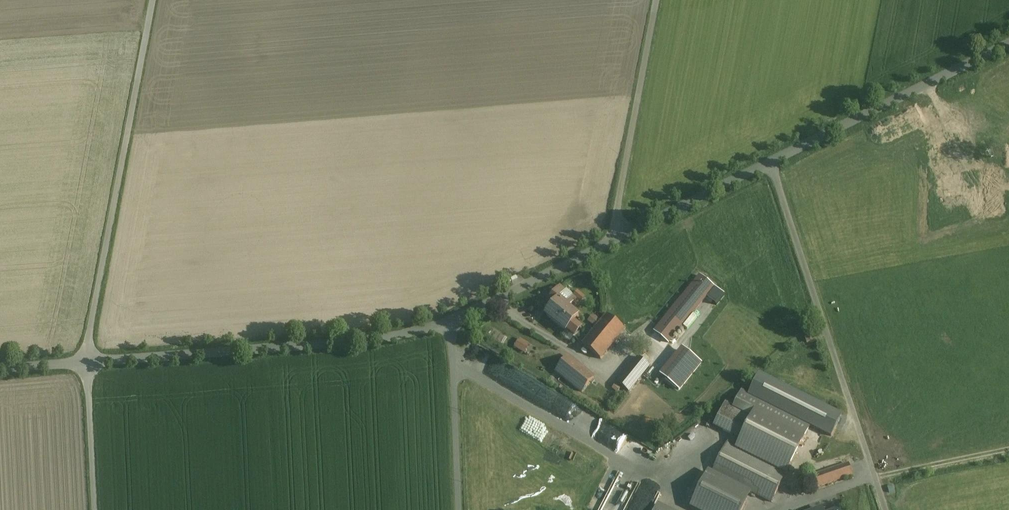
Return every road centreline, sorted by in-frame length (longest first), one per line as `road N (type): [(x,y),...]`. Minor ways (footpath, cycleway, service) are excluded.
road 1 (unclassified): [(454,316),(374,333),(86,364)]
road 2 (unclassified): [(86,364),(153,0)]
road 3 (unclassified): [(889,509),(771,161)]
road 4 (unclassified): [(1008,41),(771,161)]
road 5 (unclassified): [(615,238),(659,0)]
road 6 (unclassified): [(460,509),(454,316)]
road 7 (unclassified): [(615,238),(454,316)]
road 8 (unclassified): [(771,161),(615,238)]
road 9 (unclassified): [(95,509),(86,364)]
road 10 (track): [(877,472),(1008,448)]

